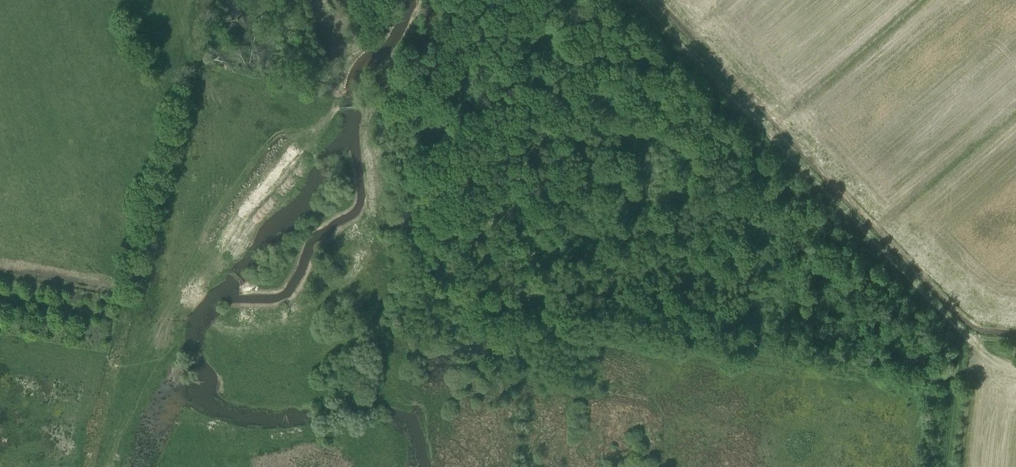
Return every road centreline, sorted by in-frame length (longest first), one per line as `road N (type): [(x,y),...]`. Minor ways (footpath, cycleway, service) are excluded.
road 1 (track): [(652,0),(972,339)]
road 2 (track): [(956,383),(562,336)]

